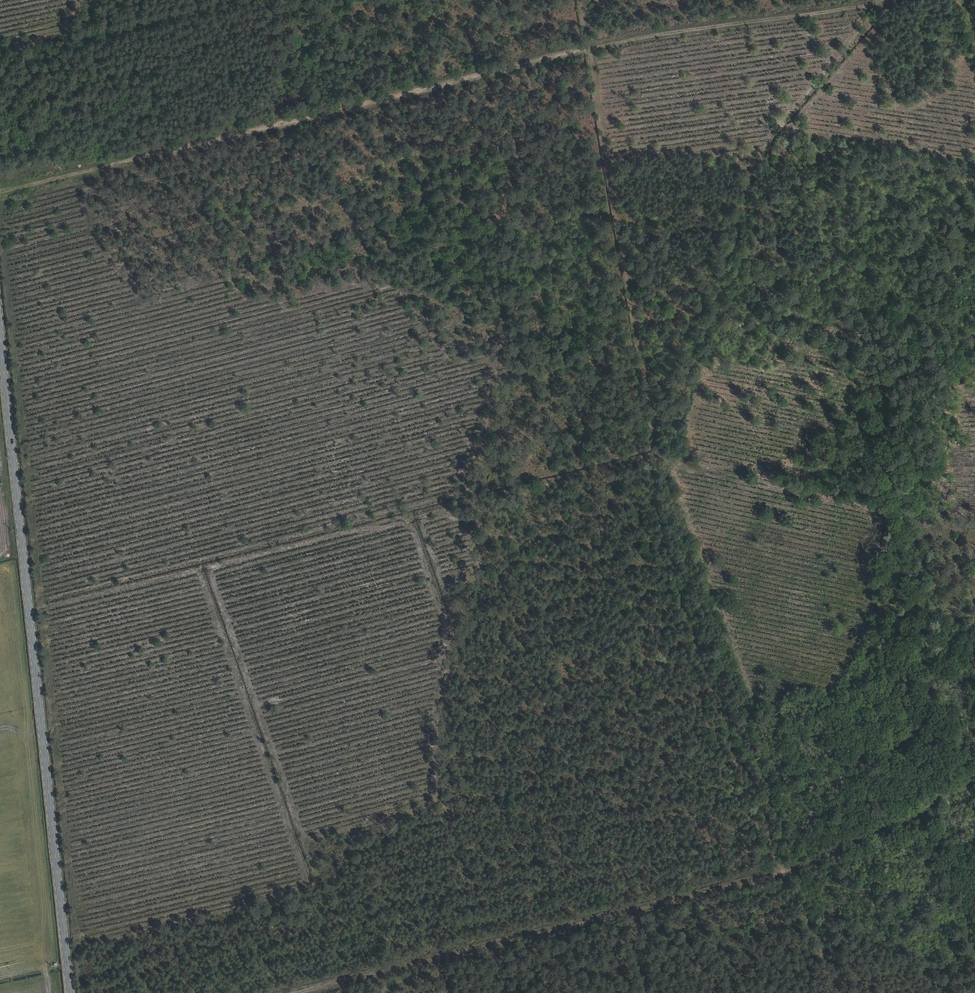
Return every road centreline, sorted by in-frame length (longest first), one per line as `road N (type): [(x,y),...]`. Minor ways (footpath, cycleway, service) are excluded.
road 1 (track): [(0,192),(589,48),(885,0)]
road 2 (track): [(781,875),(664,547),(653,500),(658,451),(589,48)]
road 3 (track): [(296,992),(788,873),(974,783)]
road 4 (secondary): [(0,331),(70,992)]

